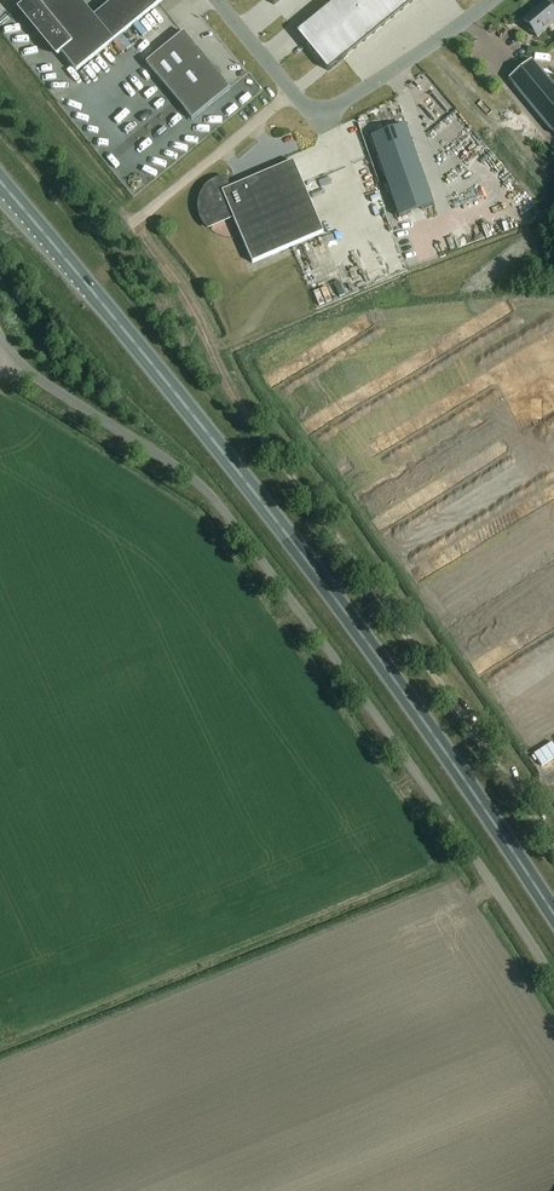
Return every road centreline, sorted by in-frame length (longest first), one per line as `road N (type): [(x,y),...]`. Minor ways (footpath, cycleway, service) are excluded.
road 1 (trunk): [(553,917),(236,468),(0,182)]
road 2 (unclassified): [(0,335),(11,359),(178,466),(235,519),(352,675),(553,982)]
road 3 (track): [(553,847),(225,387),(203,329)]
road 4 (unclassified): [(203,329),(133,224),(294,92)]
road 5 (unclassified): [(294,92),(308,110),(329,113),(494,0)]

